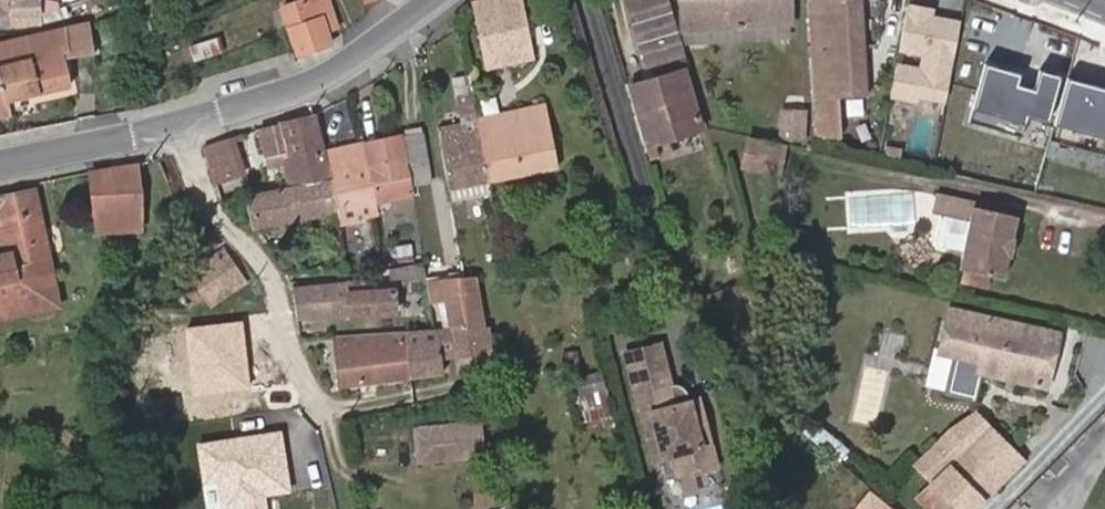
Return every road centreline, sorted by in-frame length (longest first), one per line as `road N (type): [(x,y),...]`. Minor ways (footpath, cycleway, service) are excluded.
road 1 (residential): [(438,0),(340,73),(283,98),(0,164)]
road 2 (track): [(1104,218),(853,165)]
road 3 (track): [(1104,414),(995,508)]

